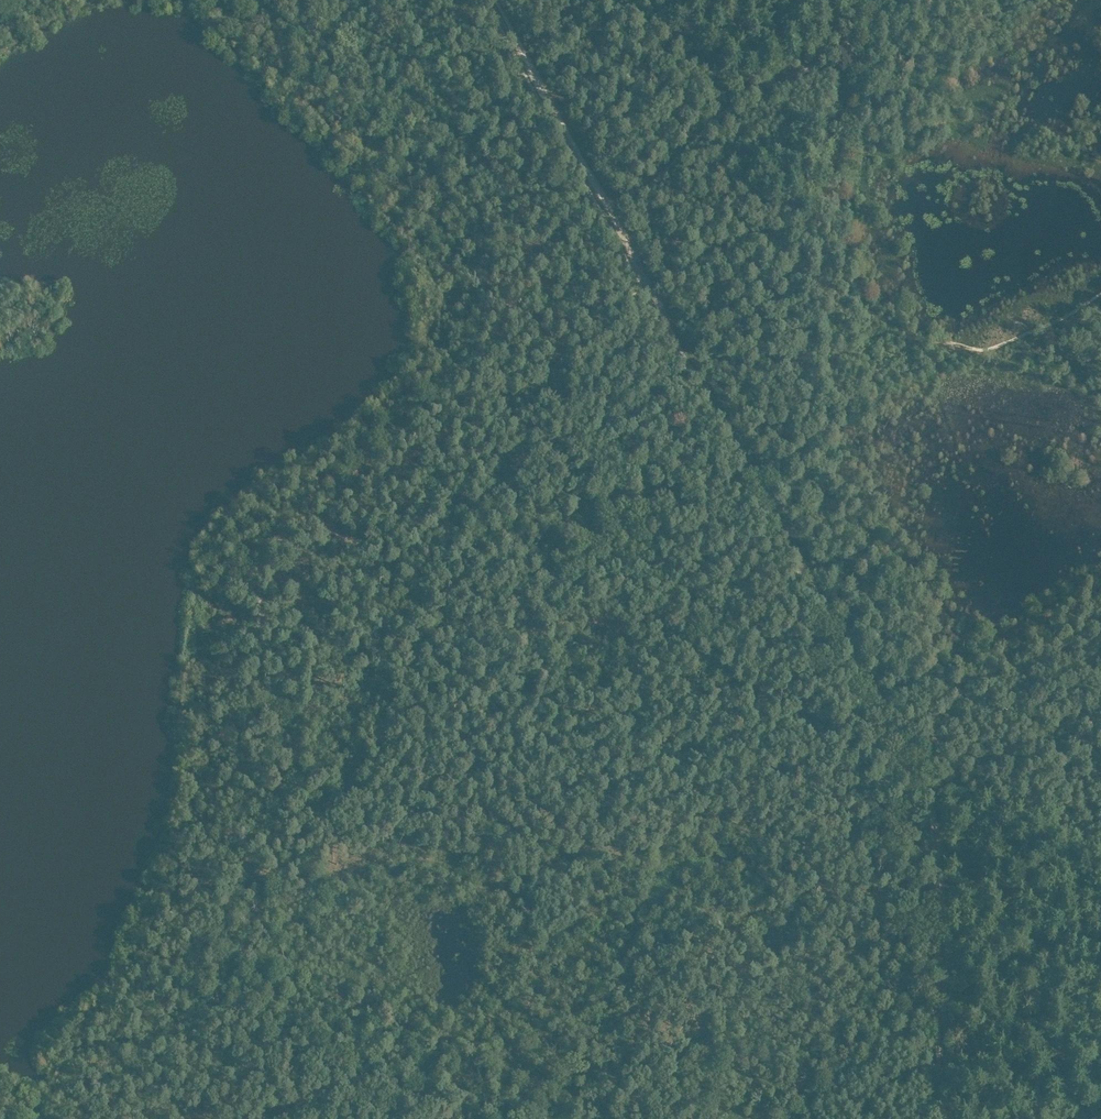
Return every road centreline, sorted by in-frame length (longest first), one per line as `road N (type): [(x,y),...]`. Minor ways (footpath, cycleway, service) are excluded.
road 1 (track): [(905,0),(844,29),(819,62),(730,112),(614,222)]

